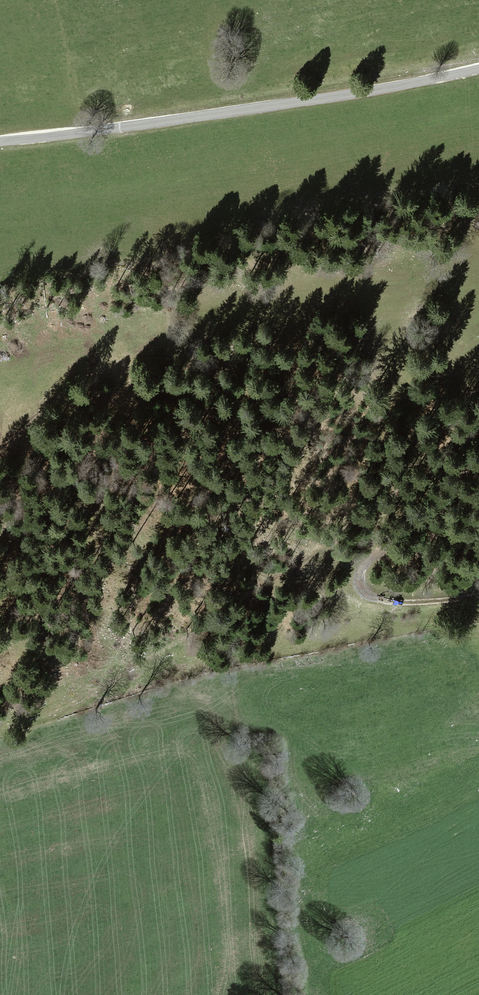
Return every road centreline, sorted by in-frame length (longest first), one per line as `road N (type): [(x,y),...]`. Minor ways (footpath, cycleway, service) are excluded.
road 1 (track): [(478,432),(300,554),(170,679),(0,724)]
road 2 (unclassified): [(478,68),(185,118),(0,134)]
road 3 (track): [(478,468),(363,578),(360,591),(390,606),(478,600)]
road 4 (track): [(136,324),(0,441)]

